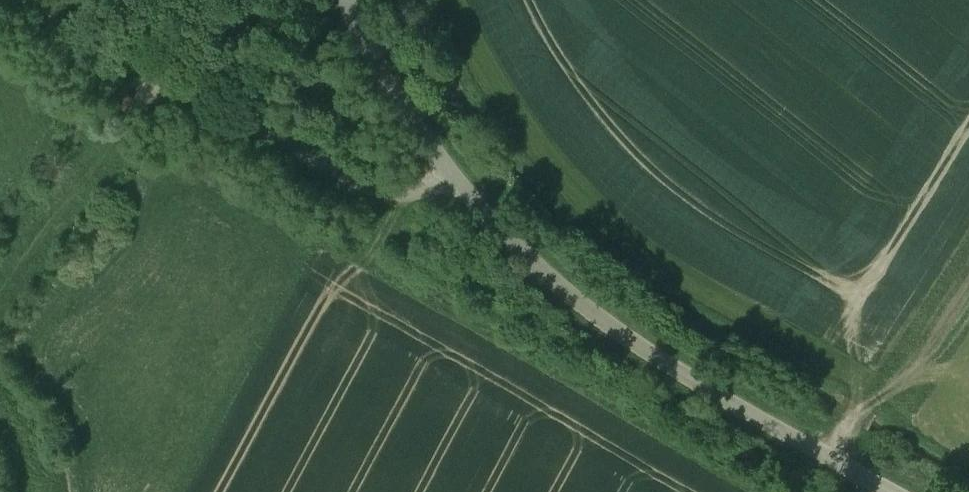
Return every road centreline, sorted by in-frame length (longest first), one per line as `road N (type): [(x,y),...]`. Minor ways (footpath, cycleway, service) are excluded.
road 1 (unclassified): [(892,491),(596,314),(526,254),(454,172)]
road 2 (unclassified): [(454,172),(418,194),(376,191),(33,0)]
road 3 (track): [(827,457),(857,410),(891,396),(912,371),(968,281)]
road 4 (unclassified): [(454,172),(383,73),(347,0)]

